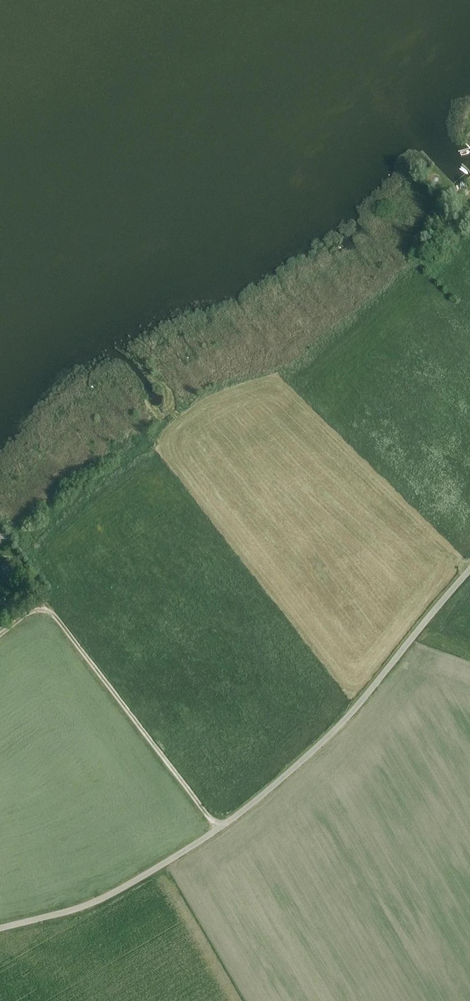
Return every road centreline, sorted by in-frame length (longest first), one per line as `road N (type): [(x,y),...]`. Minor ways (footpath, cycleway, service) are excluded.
road 1 (unclassified): [(0,928),(94,902),(219,830),(329,736),(469,569)]
road 2 (track): [(0,635),(32,609),(52,610),(219,830)]

